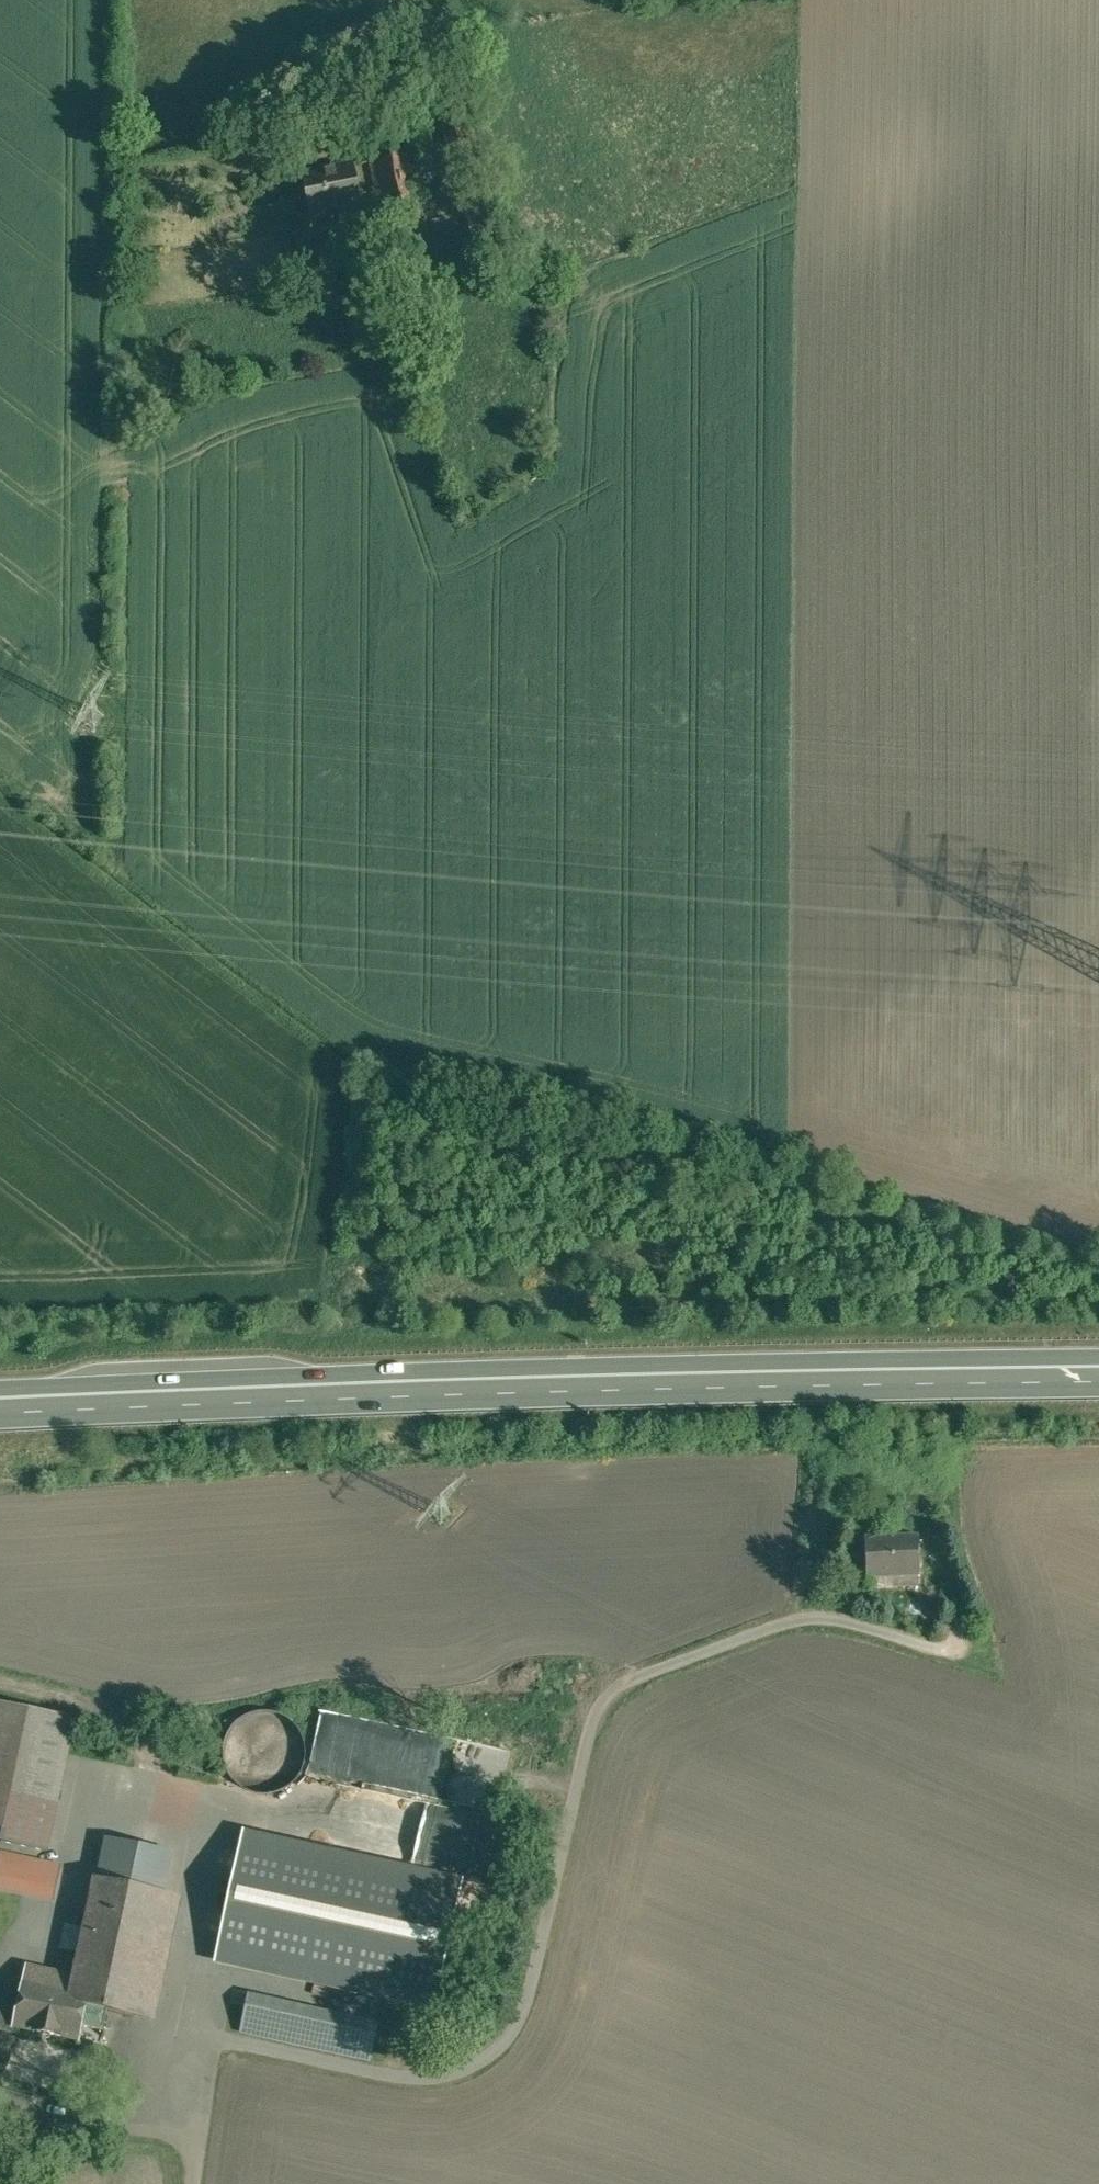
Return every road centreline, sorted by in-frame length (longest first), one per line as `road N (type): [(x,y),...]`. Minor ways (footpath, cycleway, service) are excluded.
road 1 (trunk): [(0,1413),(574,1385),(1098,1376)]
road 2 (track): [(209,2038),(191,1962),(203,1838),(105,1810)]
road 3 (unclassified): [(195,2138),(88,2119),(34,2134),(20,2183)]

